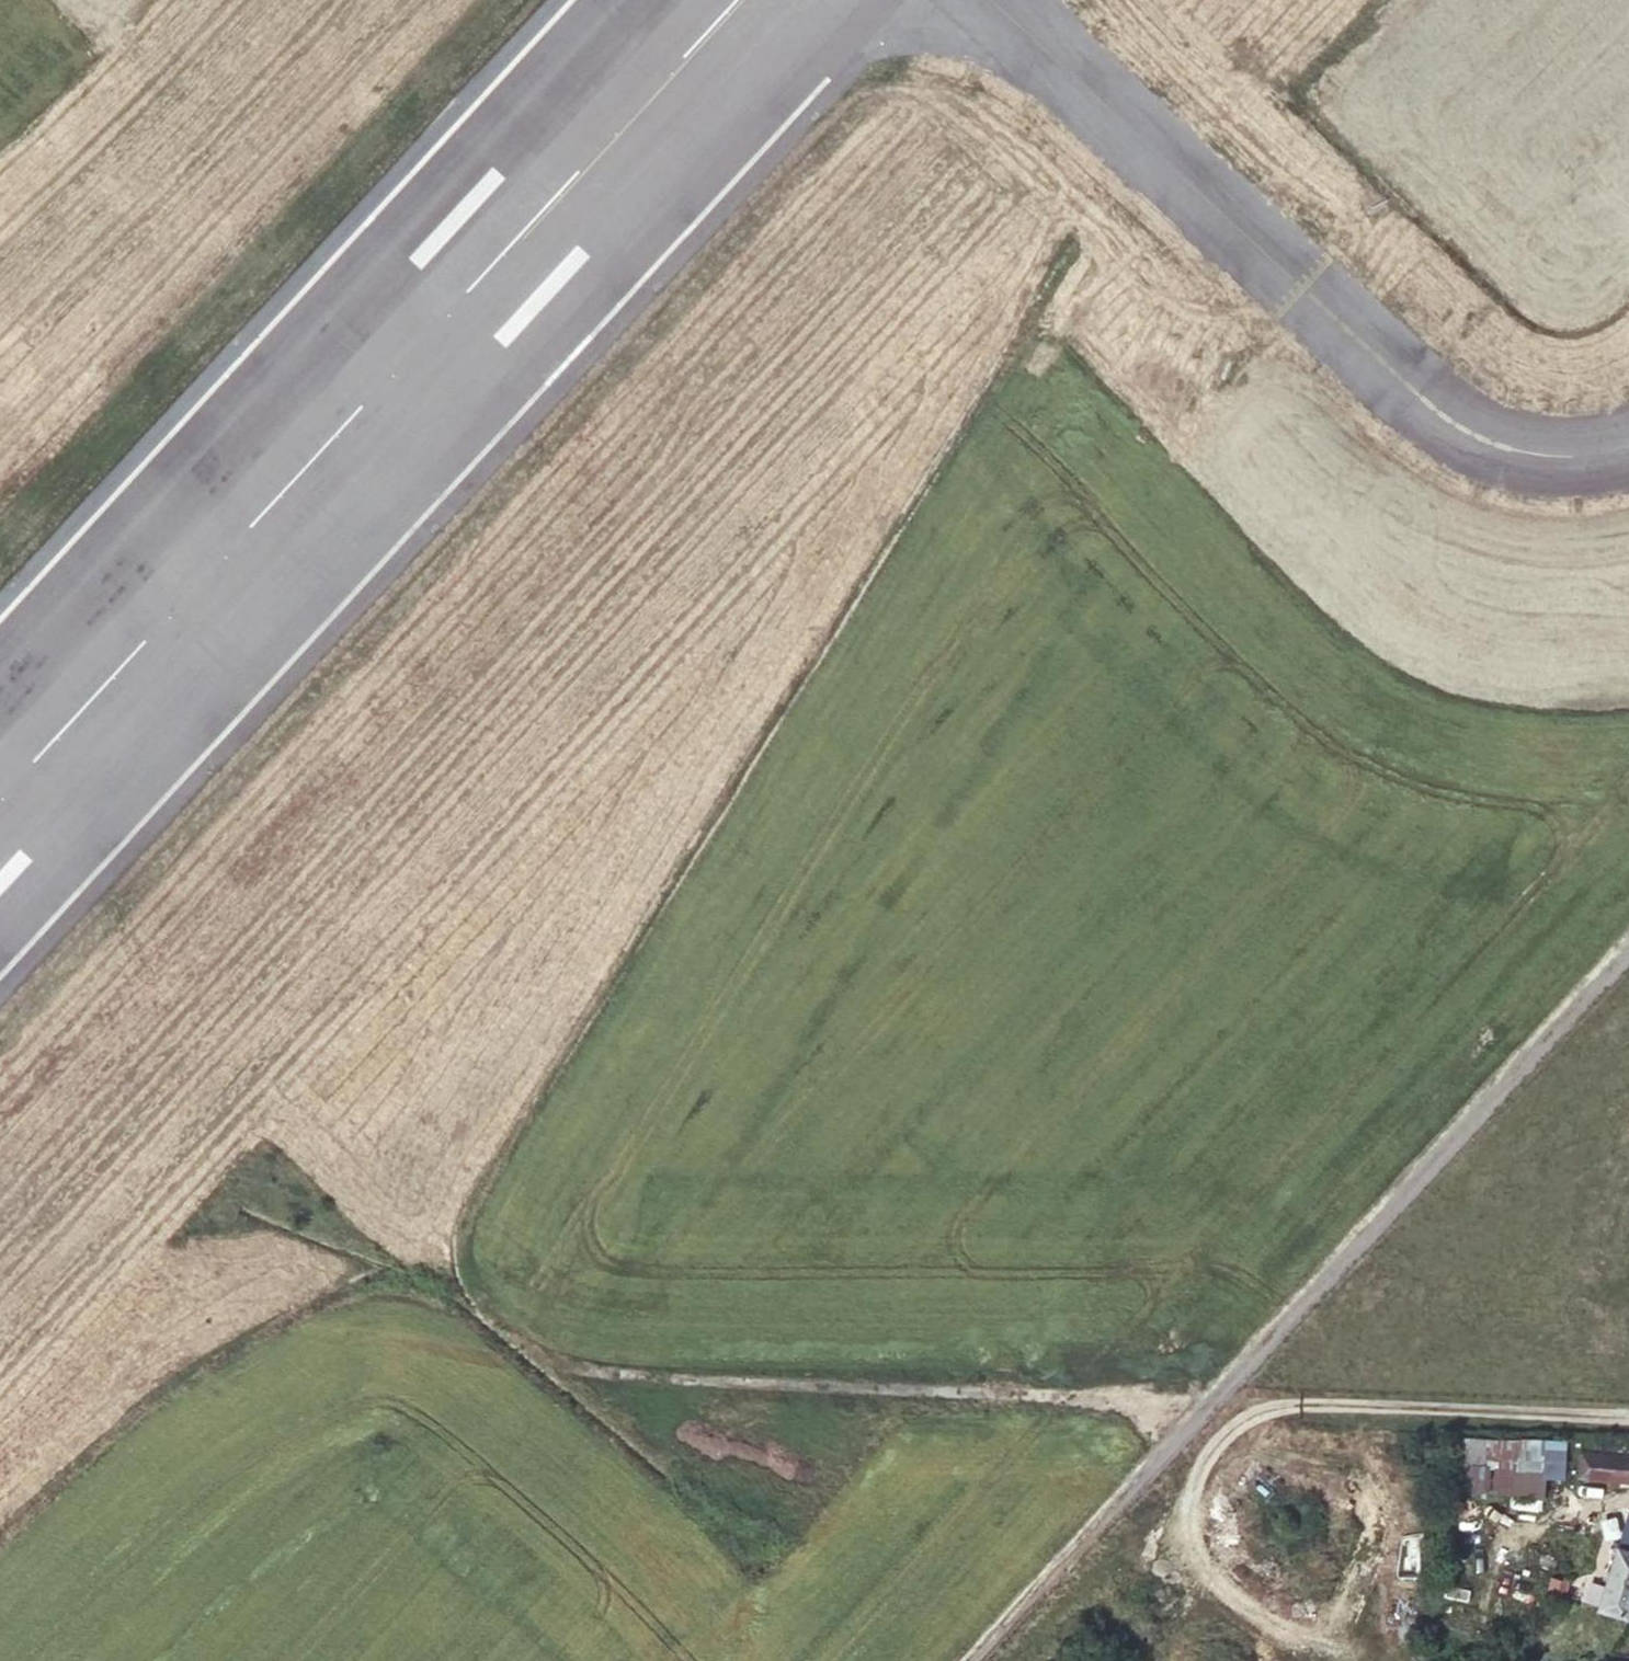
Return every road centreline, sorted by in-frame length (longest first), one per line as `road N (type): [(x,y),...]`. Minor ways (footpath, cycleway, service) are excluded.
road 1 (residential): [(1628,1416),(1248,1408)]
road 2 (track): [(1186,1502),(1197,1554),(1258,1619),(1168,1621),(1159,1568),(1172,1534)]
road 3 (track): [(1172,1534),(1215,1448),(1248,1408)]

